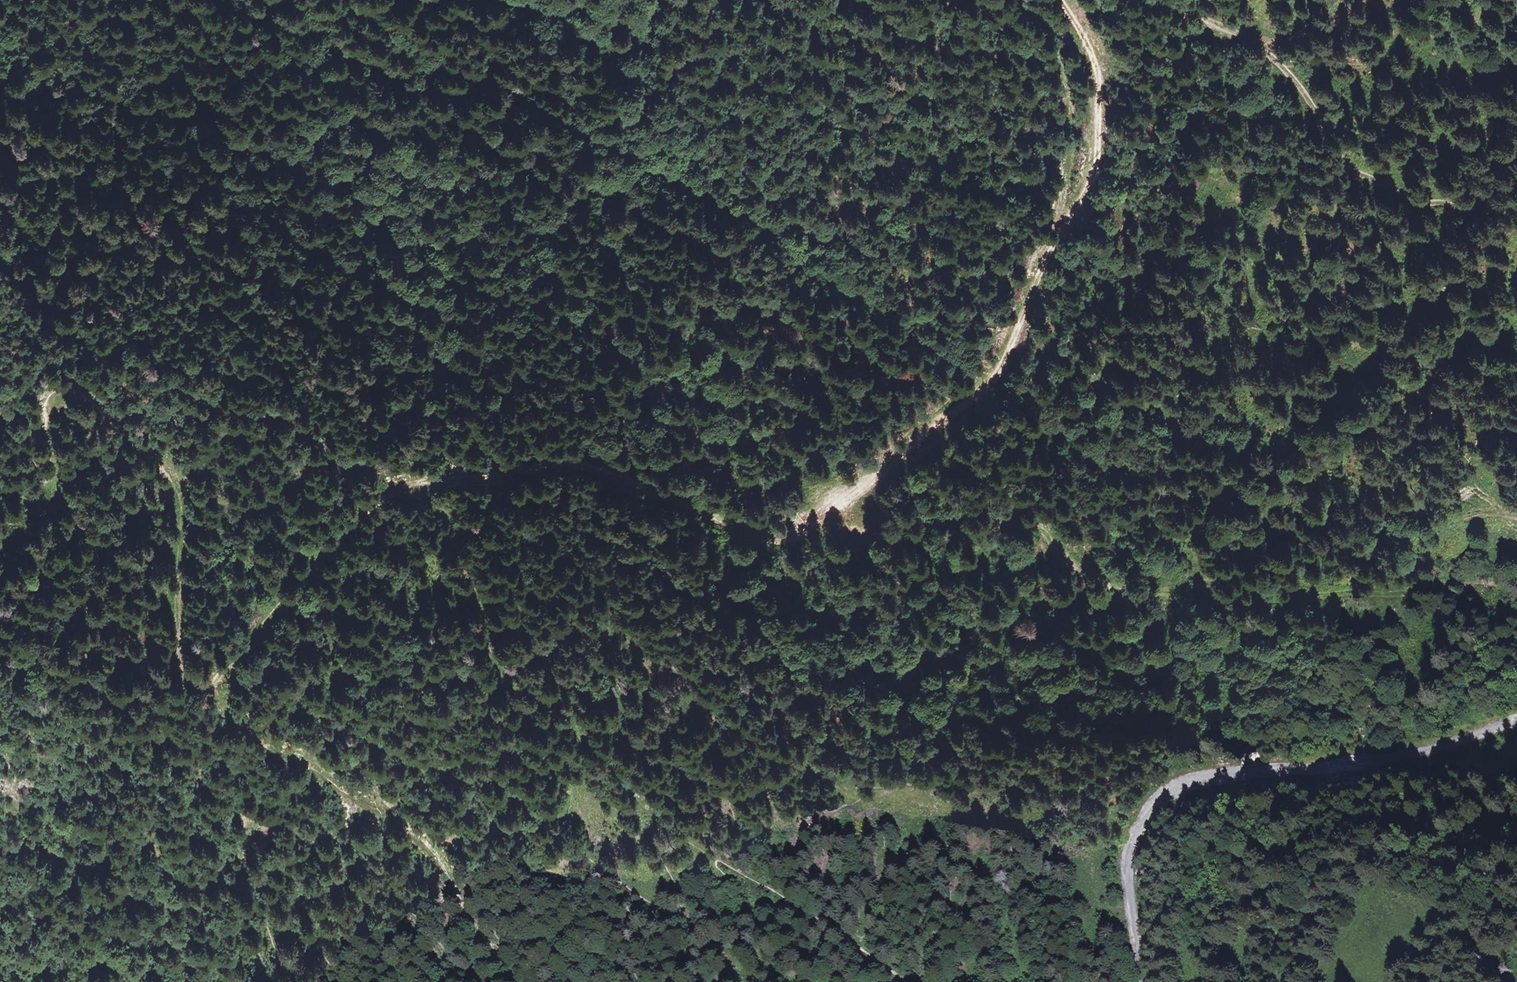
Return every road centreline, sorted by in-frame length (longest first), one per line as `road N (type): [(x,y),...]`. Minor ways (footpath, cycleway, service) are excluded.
road 1 (unclassified): [(1142,981),(1129,859),(1147,809),(1173,789),(1418,754),(1516,721)]
road 2 (track): [(220,686),(233,713),(399,823),(480,895)]

